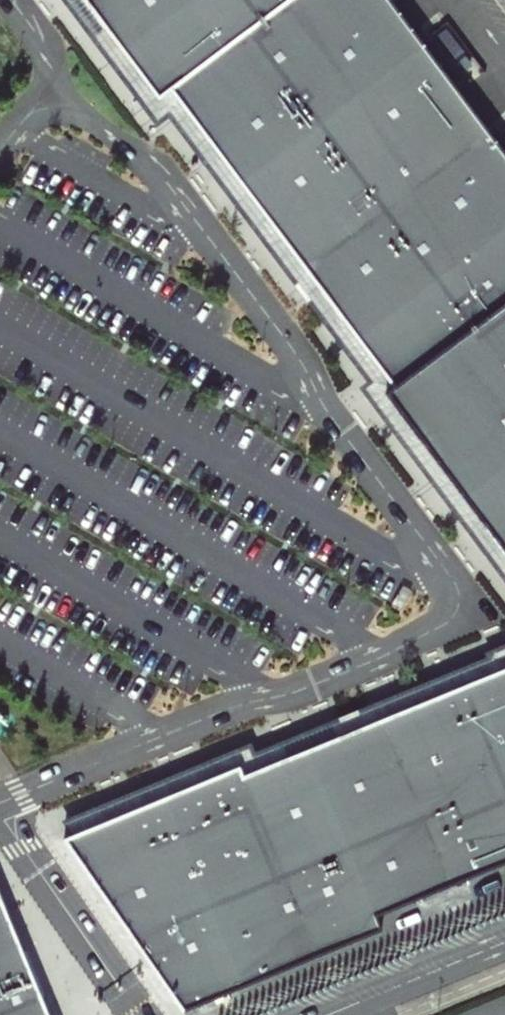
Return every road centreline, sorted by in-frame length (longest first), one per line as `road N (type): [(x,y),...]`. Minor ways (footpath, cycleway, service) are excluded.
road 1 (residential): [(0,802),(382,655),(444,625),(458,605),(454,581),(167,182),(87,120)]
road 2 (residential): [(0,818),(137,1014)]
road 3 (unclassified): [(324,1014),(504,941)]
road 4 (residential): [(87,120),(12,0)]

